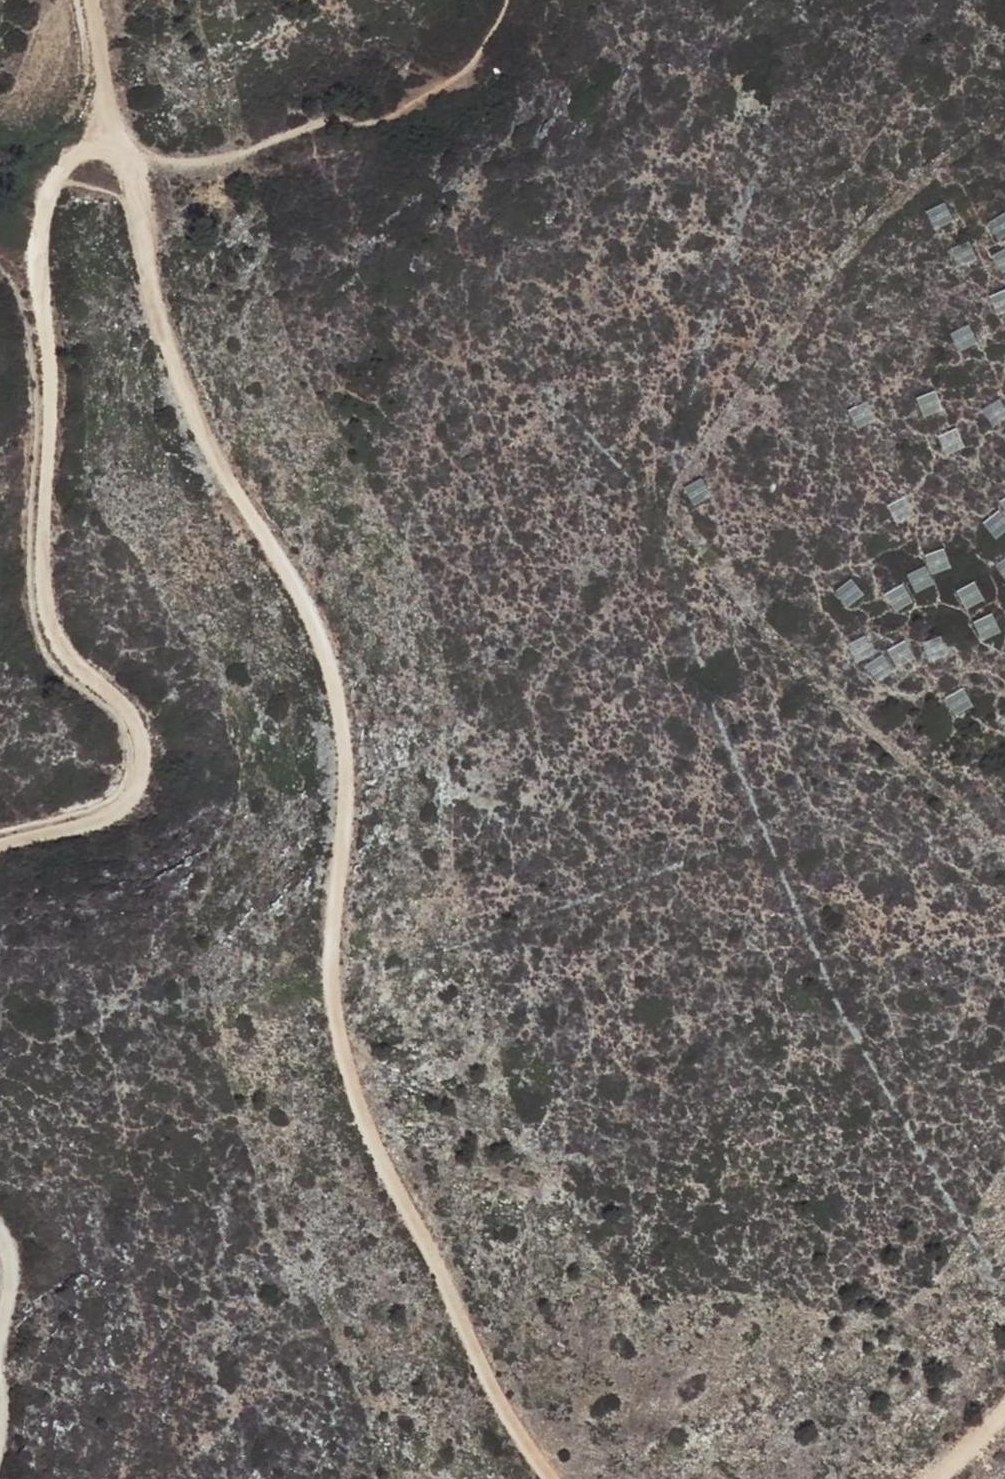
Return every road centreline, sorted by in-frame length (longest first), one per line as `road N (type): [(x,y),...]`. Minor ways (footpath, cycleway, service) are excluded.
road 1 (track): [(548,1478),(500,1407),(359,1103),(331,980),(349,773),(327,638),(237,496),(184,391),(90,0)]

